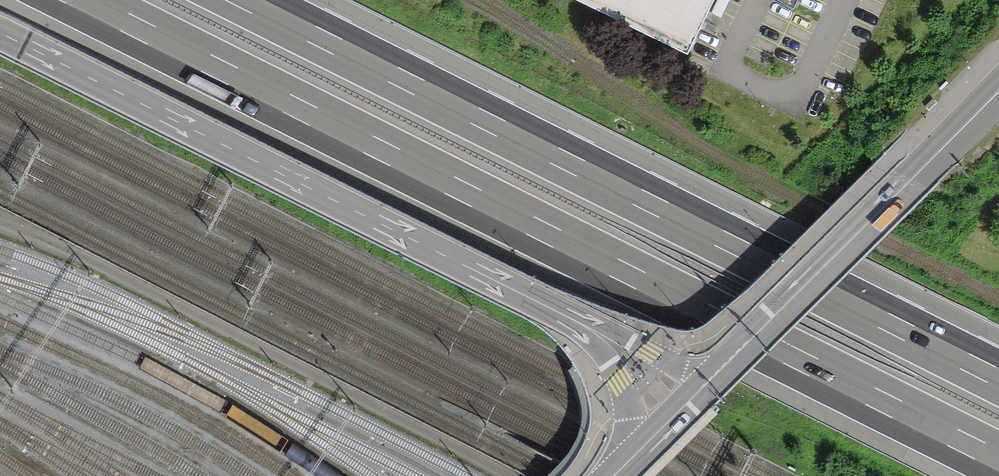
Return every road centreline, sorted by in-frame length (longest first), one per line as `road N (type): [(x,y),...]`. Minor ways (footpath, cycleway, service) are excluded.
road 1 (motorway): [(80,0),(998,461)]
road 2 (motorway): [(998,378),(246,0)]
road 3 (motorway): [(0,33),(556,311)]
road 4 (secondary): [(908,183),(707,383)]
road 5 (motorway): [(556,311),(620,381),(631,418),(628,462)]
road 6 (motorway): [(556,311),(707,383)]
road 7 (secondary): [(908,183),(998,92)]

